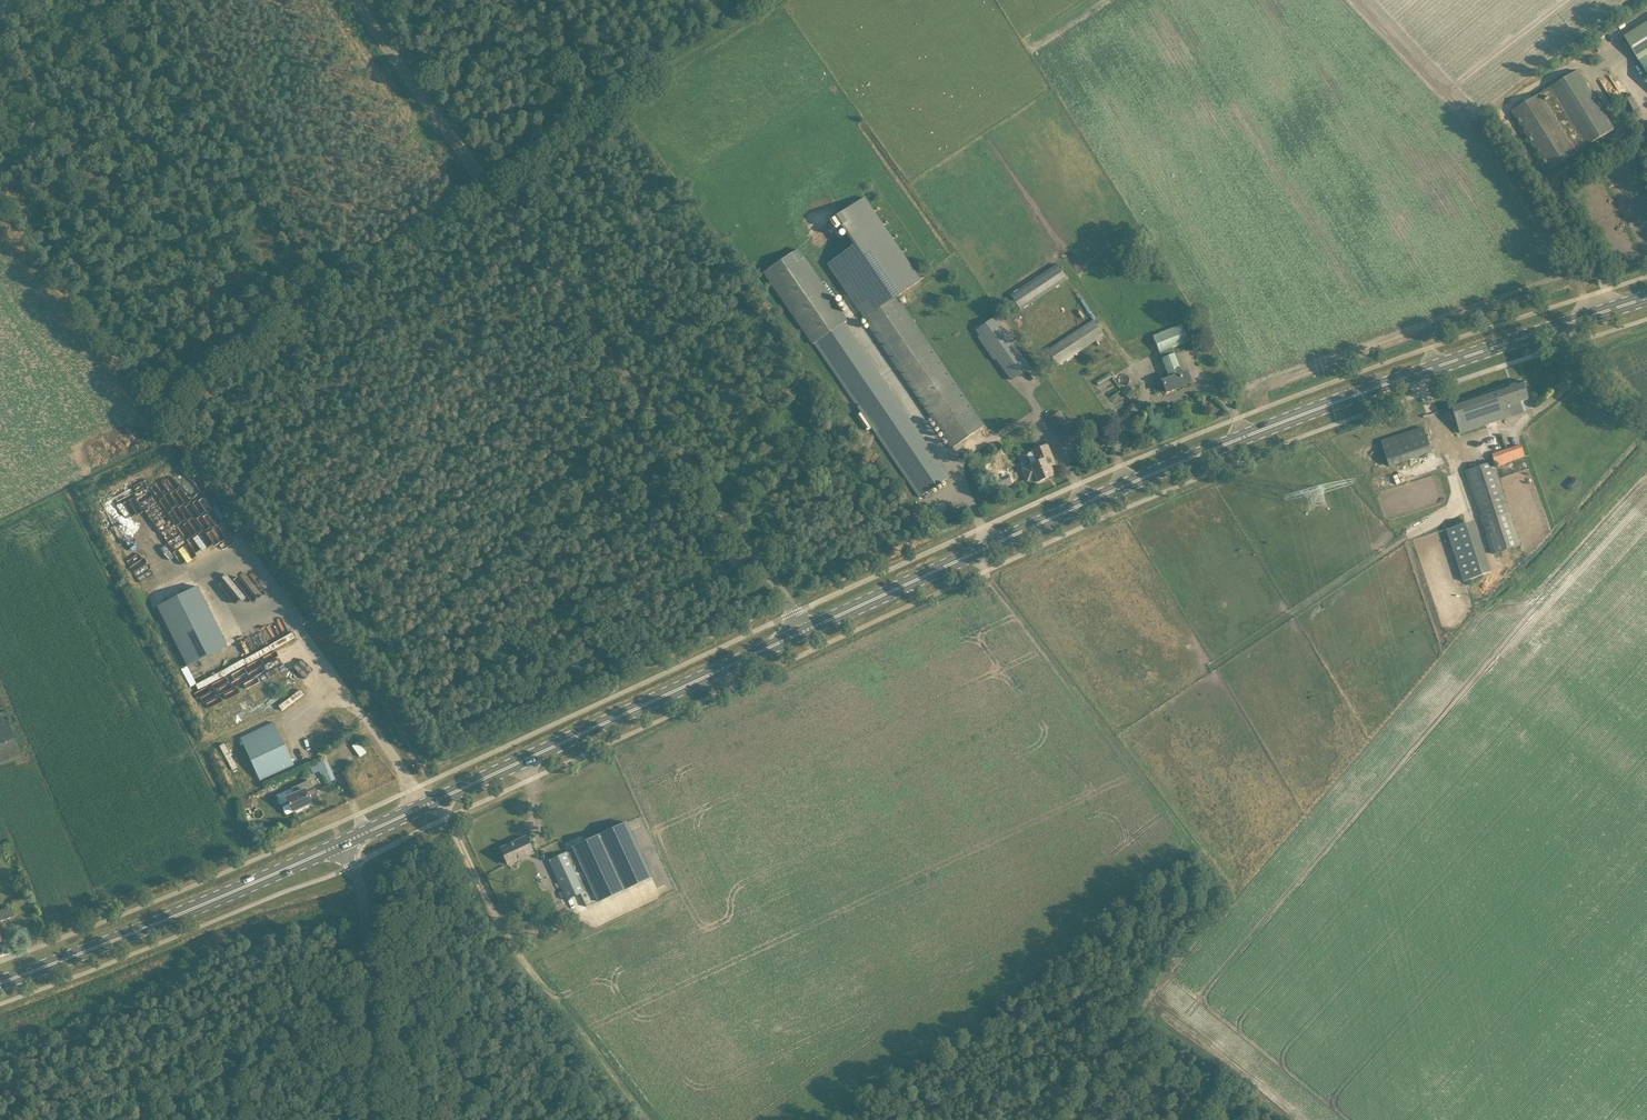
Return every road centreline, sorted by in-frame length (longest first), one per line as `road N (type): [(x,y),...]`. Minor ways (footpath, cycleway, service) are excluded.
road 1 (primary): [(804,630),(1289,420),(1646,298)]
road 2 (unclassified): [(804,630),(363,0)]
road 3 (primary): [(343,844),(804,630)]
road 4 (track): [(1210,870),(985,572),(978,551)]
road 5 (track): [(649,1119),(499,917),(439,800)]
road 6 (primary): [(0,982),(343,844)]
road 7 (track): [(483,176),(761,0)]
road 8 (track): [(472,185),(254,331)]
road 9 (unclassified): [(369,1119),(364,905),(354,865)]
road 10 (track): [(142,409),(0,226)]
road 11 (track): [(1646,459),(1523,589),(1493,564)]
road 12 (track): [(254,331),(142,409)]

